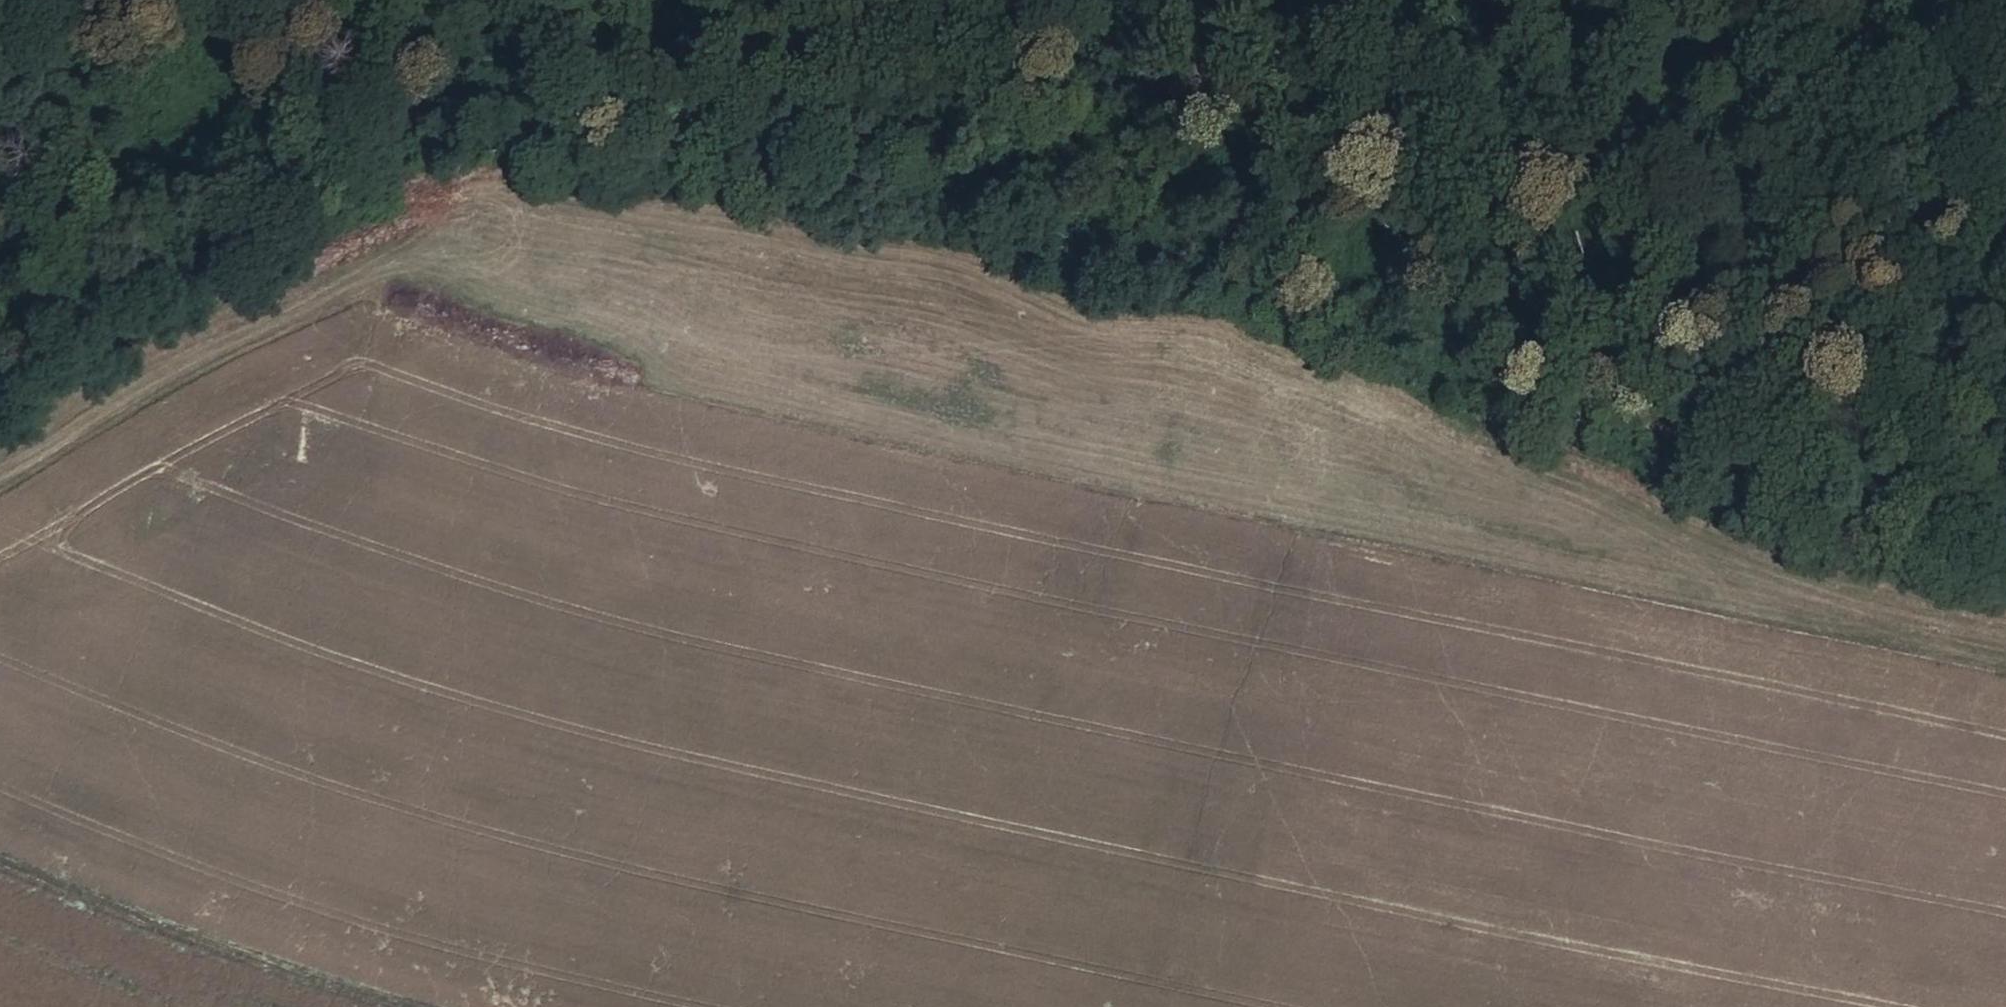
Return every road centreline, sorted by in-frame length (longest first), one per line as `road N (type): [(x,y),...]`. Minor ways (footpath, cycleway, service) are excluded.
road 1 (track): [(436,1006),(271,963),(0,856)]
road 2 (track): [(0,93),(28,122),(42,159),(4,223)]

